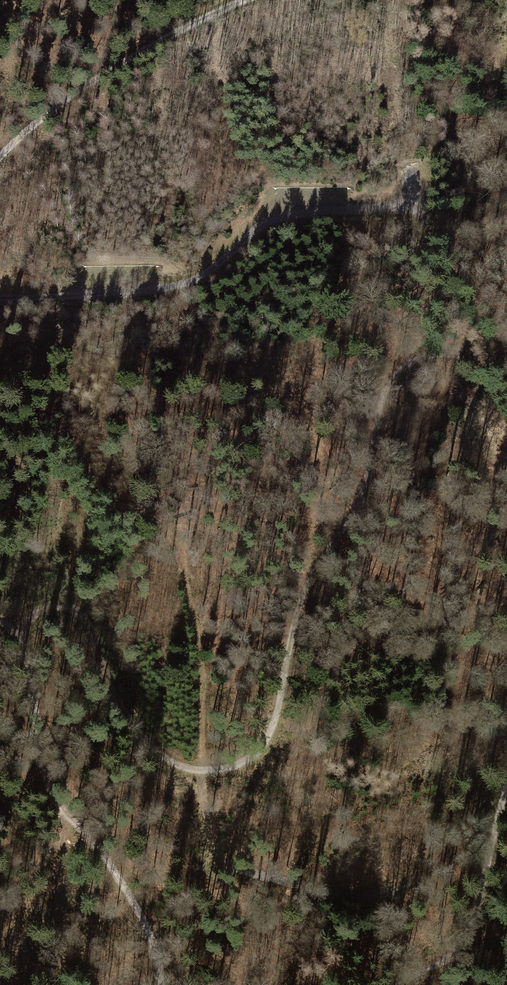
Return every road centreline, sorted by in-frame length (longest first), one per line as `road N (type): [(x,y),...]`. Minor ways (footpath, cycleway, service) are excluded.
road 1 (track): [(12,627),(49,607),(71,608),(89,626),(123,714),(160,753),(197,770),(241,764),(273,723),(302,595),(358,508),(390,380),(424,354),(506,360)]
road 2 (track): [(0,296),(178,285),(281,213),(415,206)]
road 3 (track): [(160,984),(136,906),(49,794),(23,650),(12,627),(0,621)]
road 4 (track): [(0,158),(80,90),(246,0)]
road 5 (track): [(506,786),(469,936),(445,960),(388,984)]

